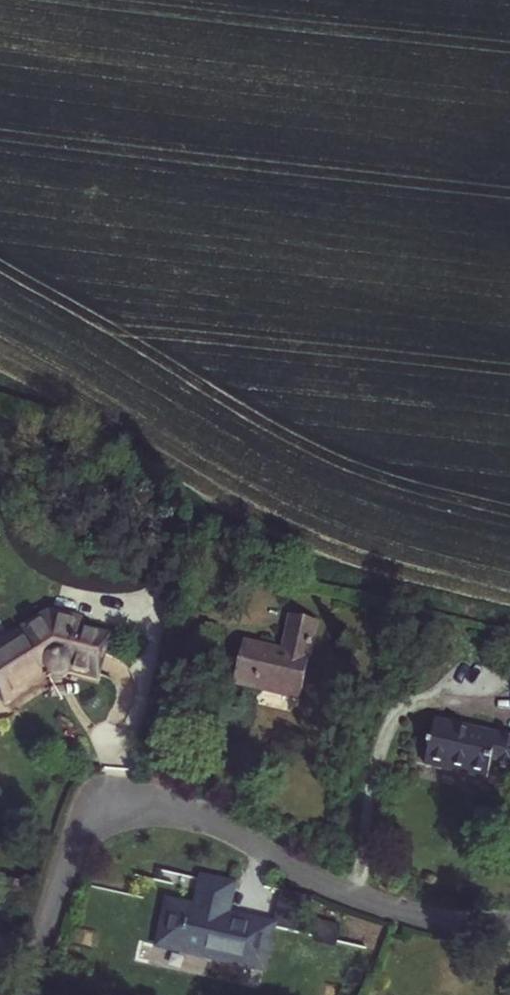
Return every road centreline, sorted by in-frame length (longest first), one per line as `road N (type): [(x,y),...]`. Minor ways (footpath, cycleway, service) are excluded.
road 1 (residential): [(29,994),(65,855),(84,822),(114,803),(199,817),(343,891),(406,913),(509,922)]
road 2 (track): [(0,389),(87,428),(141,466),(229,551),(509,616)]

